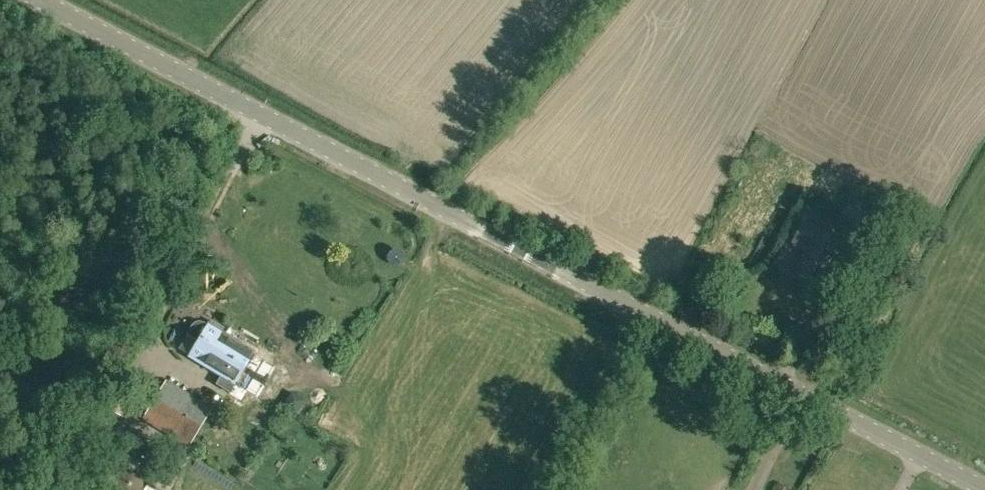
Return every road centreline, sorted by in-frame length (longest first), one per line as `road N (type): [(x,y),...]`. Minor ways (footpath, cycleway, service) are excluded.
road 1 (tertiary): [(799,395),(38,0)]
road 2 (tertiary): [(799,395),(984,489)]

